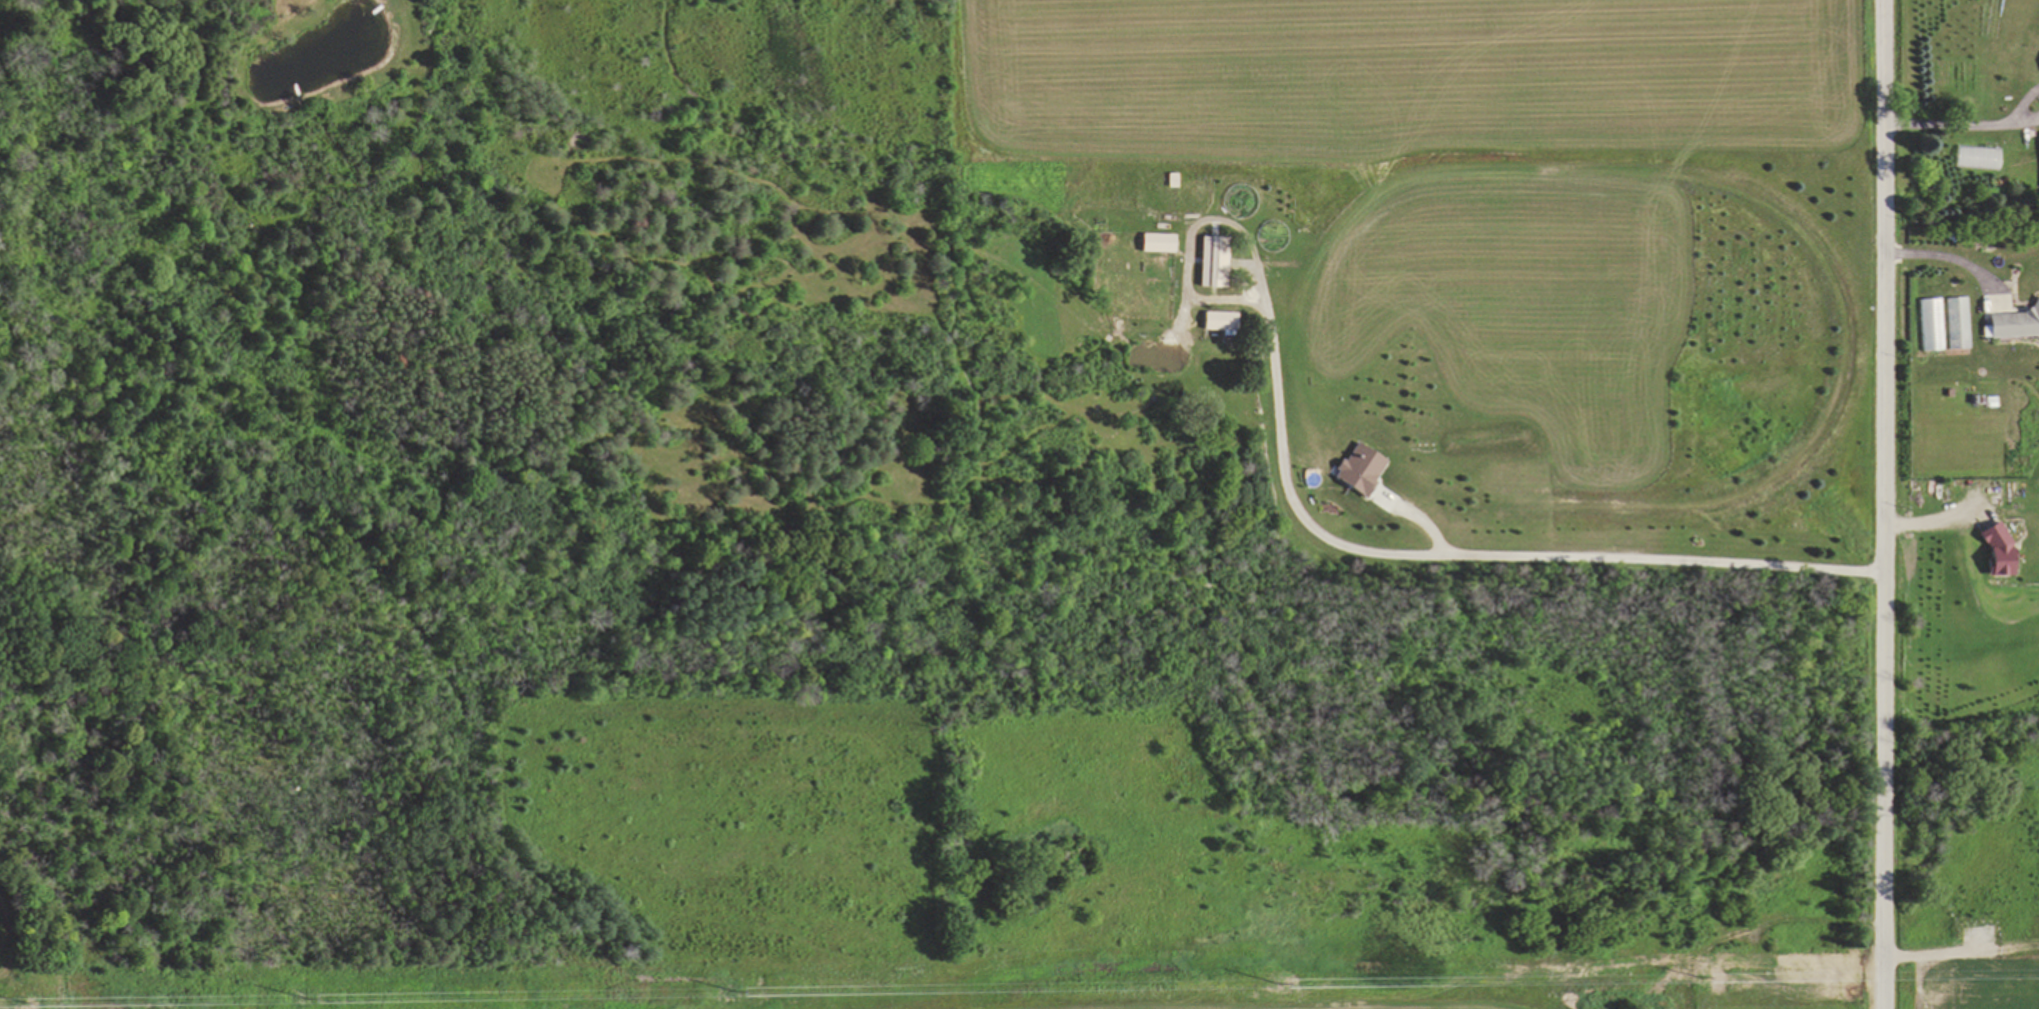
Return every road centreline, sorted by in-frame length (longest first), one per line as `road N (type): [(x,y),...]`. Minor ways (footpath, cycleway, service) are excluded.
road 1 (tertiary): [(1885,0),(1887,1008)]

